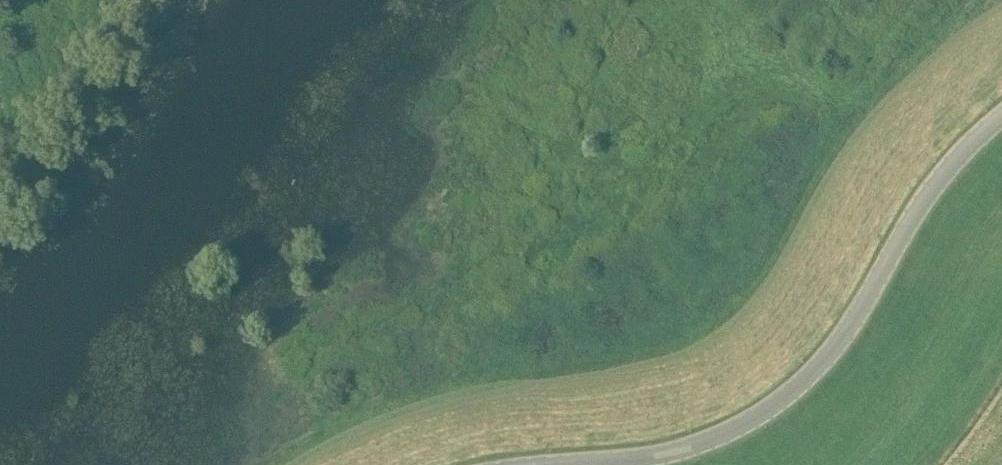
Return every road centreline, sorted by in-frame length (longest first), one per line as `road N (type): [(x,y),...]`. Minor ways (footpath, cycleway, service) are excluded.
road 1 (tertiary): [(539,464),(670,452),(738,428),(807,378),(863,306),(927,192),(1001,115)]

